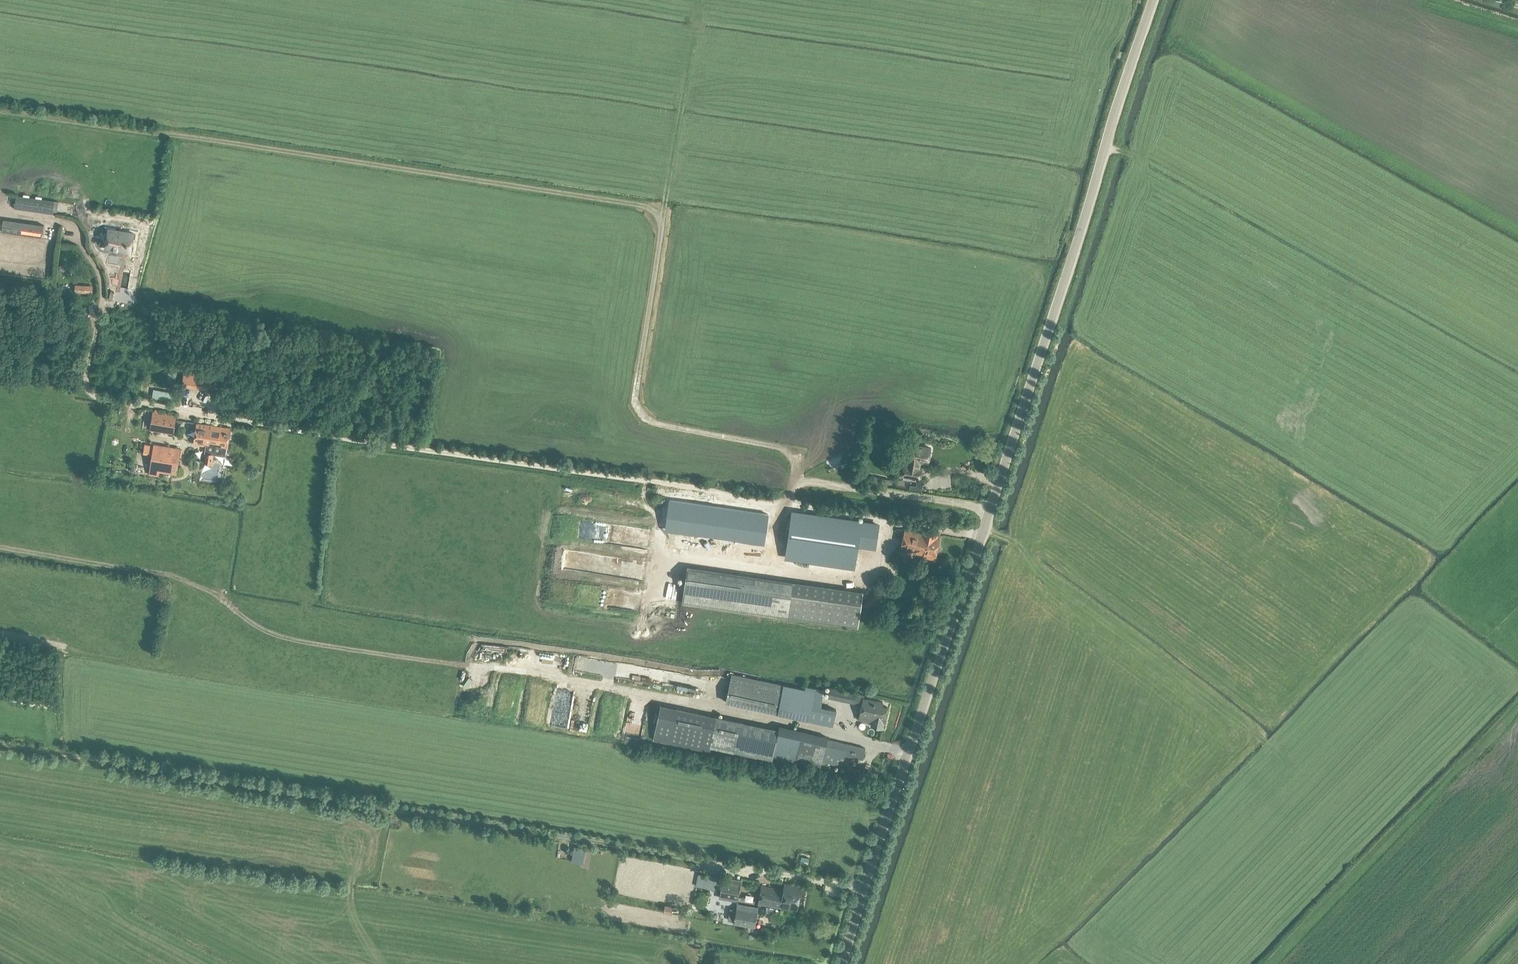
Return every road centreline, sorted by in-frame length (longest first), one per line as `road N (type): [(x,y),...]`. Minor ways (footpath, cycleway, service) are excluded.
road 1 (track): [(57,220),(75,226),(102,283),(86,379),(97,397),(644,481),(681,464),(991,508)]
road 2 (track): [(799,483),(797,463),(783,449),(649,421),(637,407),(663,219),(652,208),(0,112)]
road 3 (unclassified): [(842,963),(1154,0)]
road 4 (track): [(748,711),(306,643),(266,633),(177,577),(0,548)]
road 5 (track): [(663,219),(700,0)]

